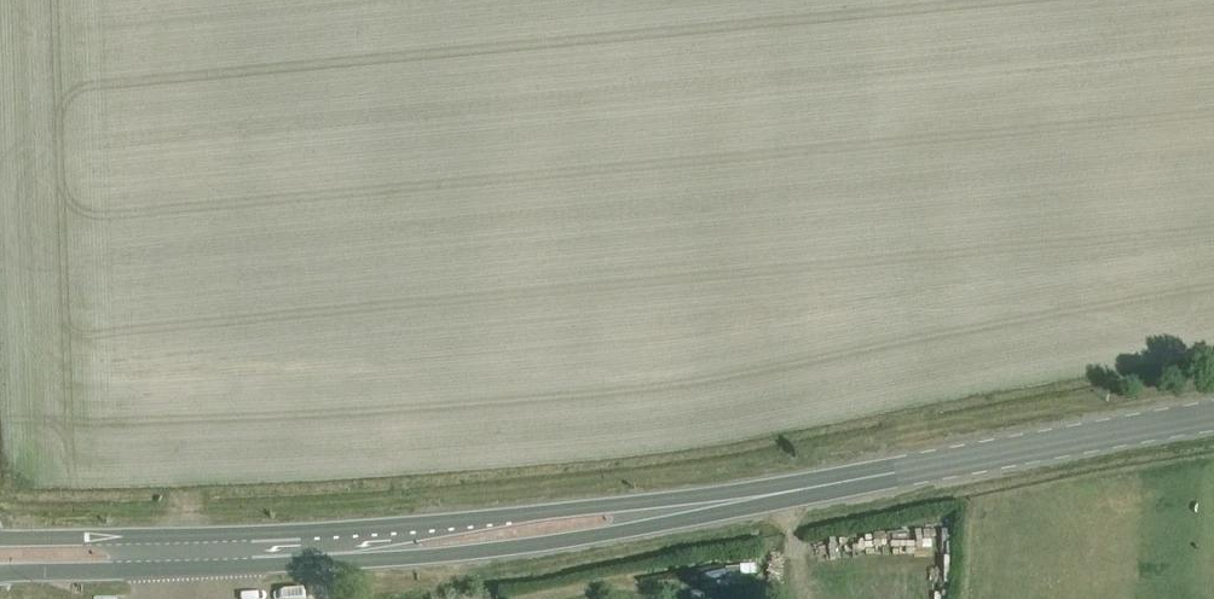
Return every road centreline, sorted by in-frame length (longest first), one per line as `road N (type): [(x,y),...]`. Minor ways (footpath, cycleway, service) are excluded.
road 1 (primary): [(763,500),(1213,417)]
road 2 (primary): [(364,546),(420,558),(459,555),(639,529),(763,500)]
road 3 (primary): [(763,500),(630,503),(417,525),(364,546)]
road 4 (primary): [(0,574),(82,572),(198,553)]
road 5 (primary): [(198,553),(82,538),(0,540)]
road 6 (primary): [(198,553),(364,546)]

